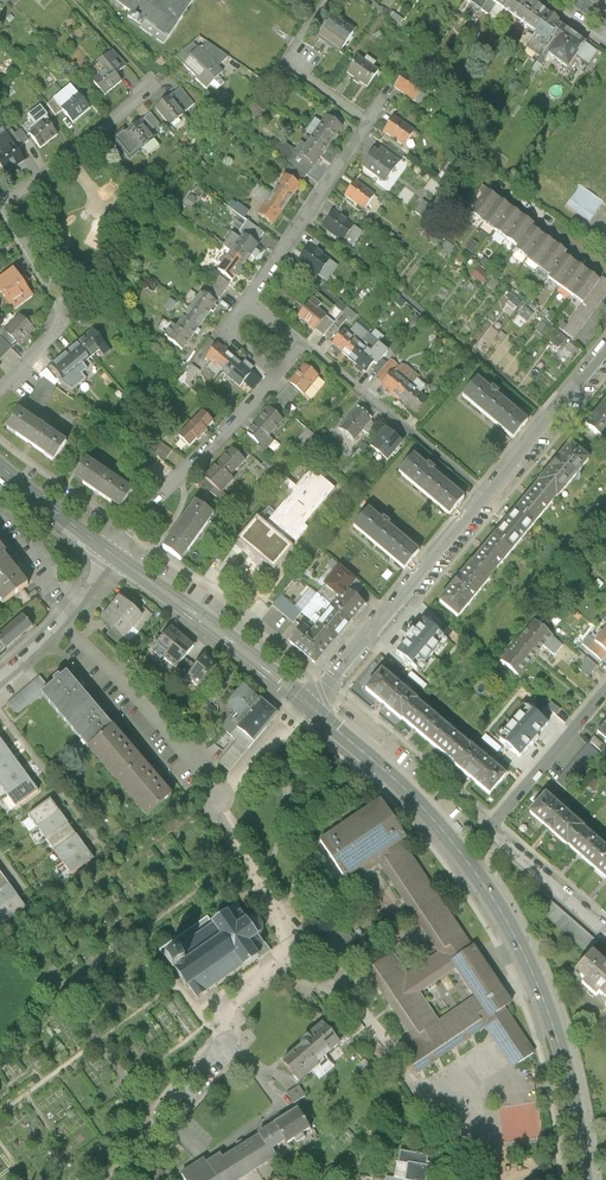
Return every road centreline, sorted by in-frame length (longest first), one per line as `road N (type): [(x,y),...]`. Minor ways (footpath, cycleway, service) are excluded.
road 1 (secondary): [(311,703),(409,792),(484,884),(516,938),(561,1052),(586,1179)]
road 2 (residential): [(311,703),(605,351)]
road 3 (residential): [(605,691),(490,828),(605,931)]
road 4 (secondary): [(112,554),(311,703)]
road 5 (residential): [(278,373),(112,554)]
road 6 (residential): [(2,204),(62,314),(55,332),(0,391)]
road 7 (residential): [(368,120),(248,302)]
road 8 (residential): [(202,770),(71,613)]
road 9 (residential): [(2,204),(145,93)]
road 10 (residential): [(118,1179),(223,1040)]
road 11 (secondary): [(0,466),(112,554)]
road 12 (residential): [(71,613),(0,514)]

